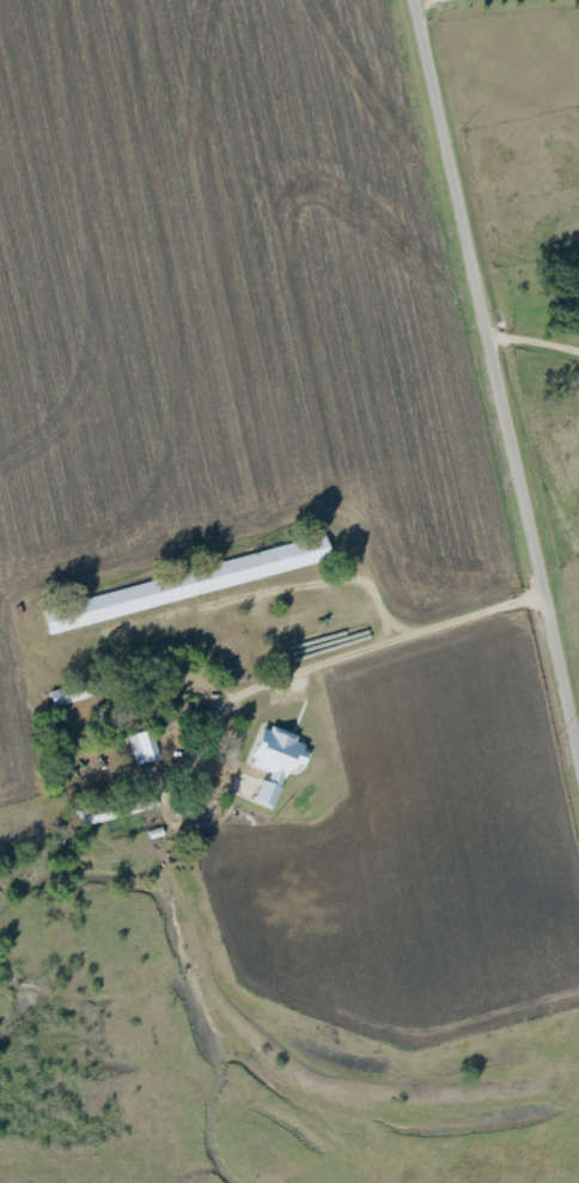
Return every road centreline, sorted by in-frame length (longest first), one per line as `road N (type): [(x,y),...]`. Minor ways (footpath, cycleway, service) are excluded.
road 1 (residential): [(578,767),(412,0)]

